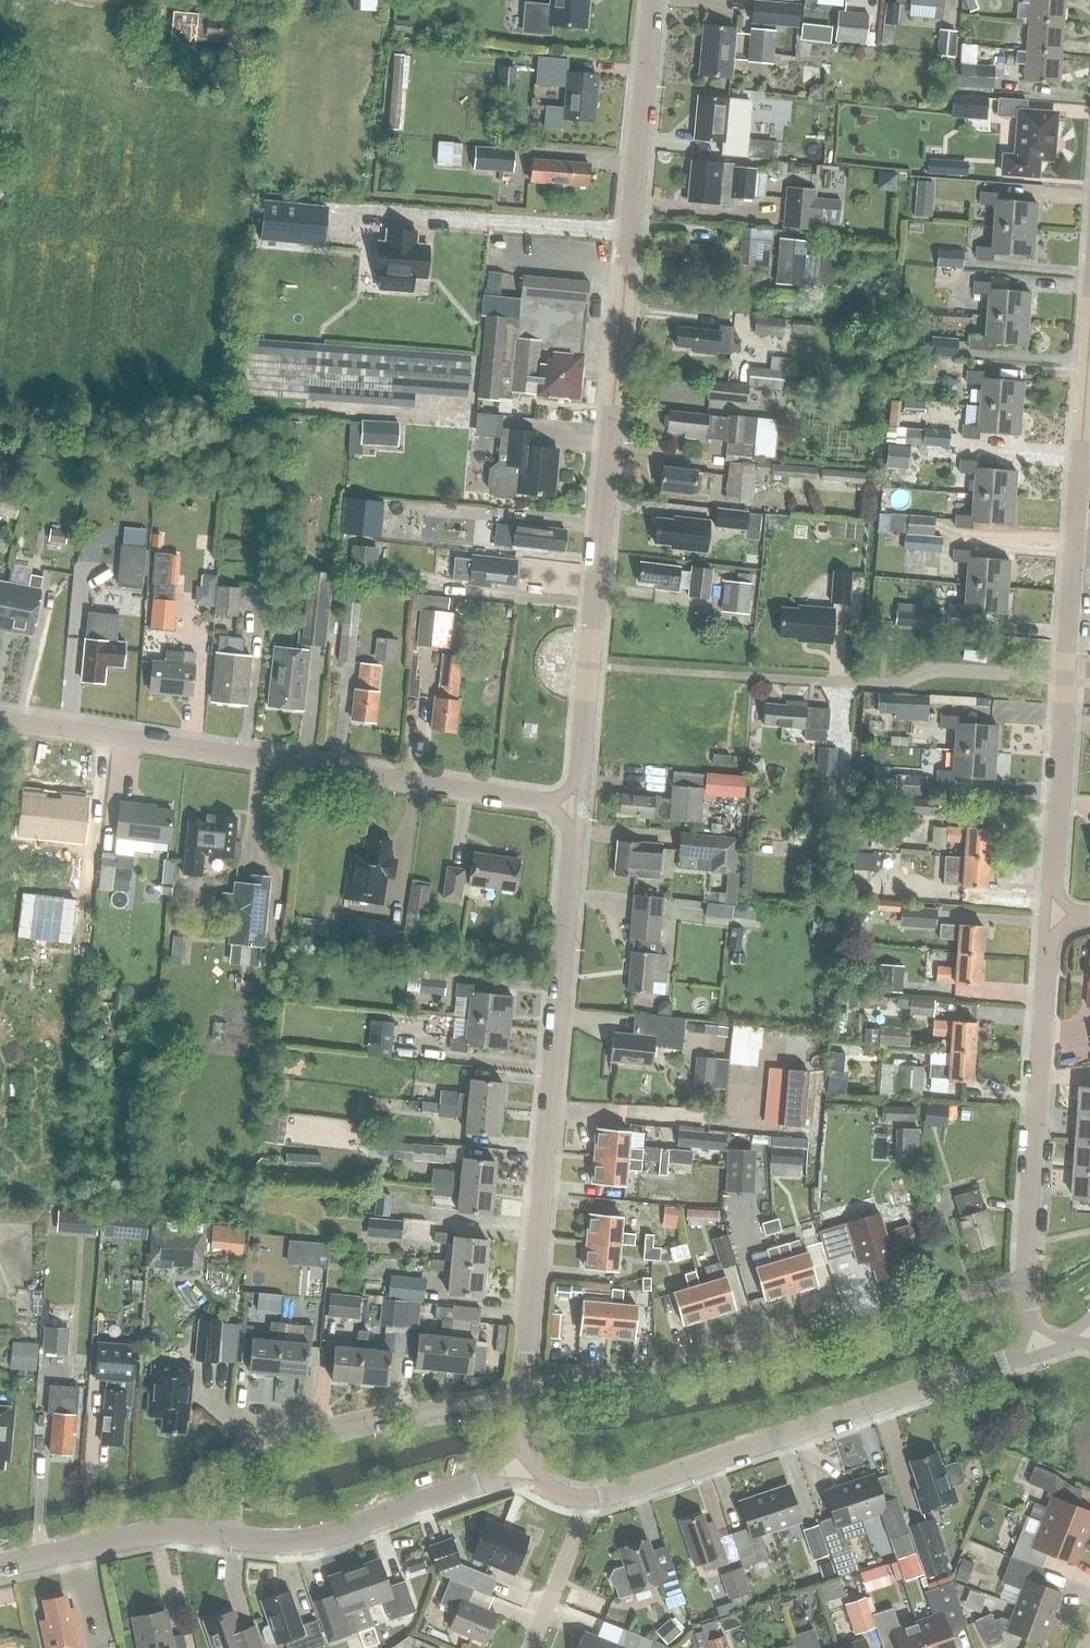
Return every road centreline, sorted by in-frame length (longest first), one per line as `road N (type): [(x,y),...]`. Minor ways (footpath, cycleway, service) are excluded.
road 1 (tertiary): [(576,806),(655,0)]
road 2 (tertiary): [(524,1394),(576,806)]
road 3 (residential): [(576,806),(0,721)]
road 4 (residential): [(1052,922),(1089,382)]
road 5 (residential): [(524,1394),(753,1356),(1023,1276)]
road 6 (unclassified): [(1039,1350),(591,1501)]
road 7 (residential): [(233,1535),(243,1443),(524,1394)]
road 8 (residential): [(1023,1276),(1052,922)]
road 9 (tertiary): [(233,1535),(319,1535),(499,1474),(514,1461)]
road 10 (tertiary): [(0,1564),(179,1529),(233,1535)]
road 11 (residential): [(529,1647),(591,1501)]

